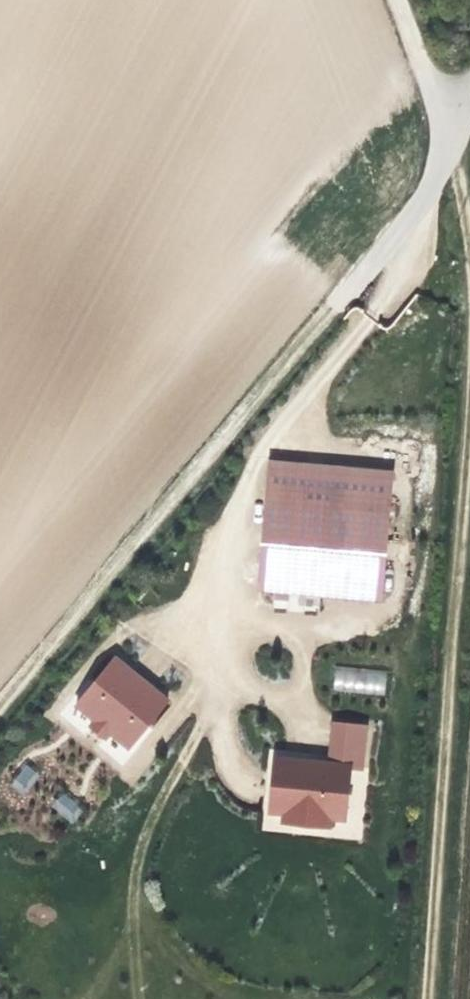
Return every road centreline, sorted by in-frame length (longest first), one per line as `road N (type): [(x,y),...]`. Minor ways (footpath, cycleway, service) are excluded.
road 1 (track): [(469,389),(424,998)]
road 2 (track): [(0,705),(342,298)]
road 3 (unclassified): [(449,153),(407,227),(342,298)]
road 4 (unclassified): [(396,0),(449,153)]
road 5 (track): [(449,153),(467,207),(469,274)]

